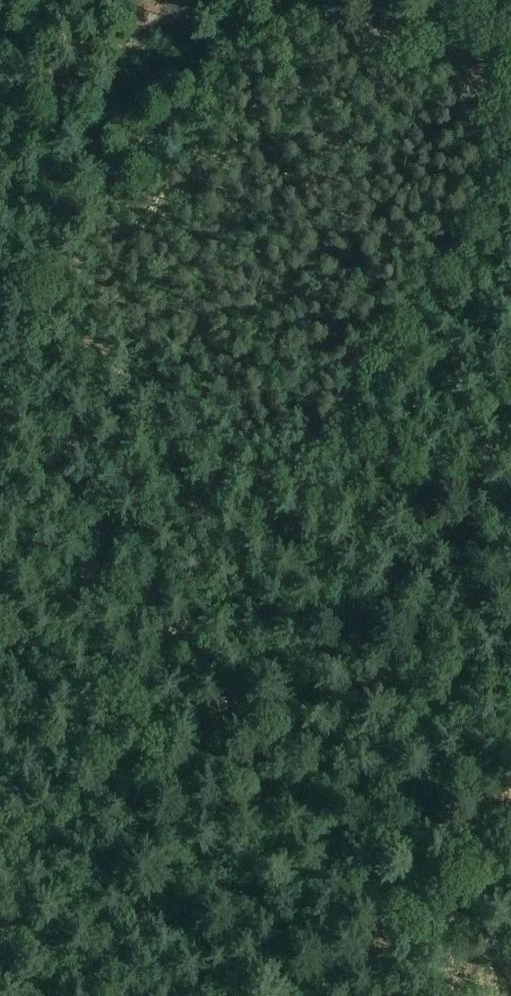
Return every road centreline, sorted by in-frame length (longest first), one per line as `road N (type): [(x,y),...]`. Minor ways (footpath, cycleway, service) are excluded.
road 1 (track): [(510,819),(321,995)]
road 2 (track): [(510,89),(362,0)]

